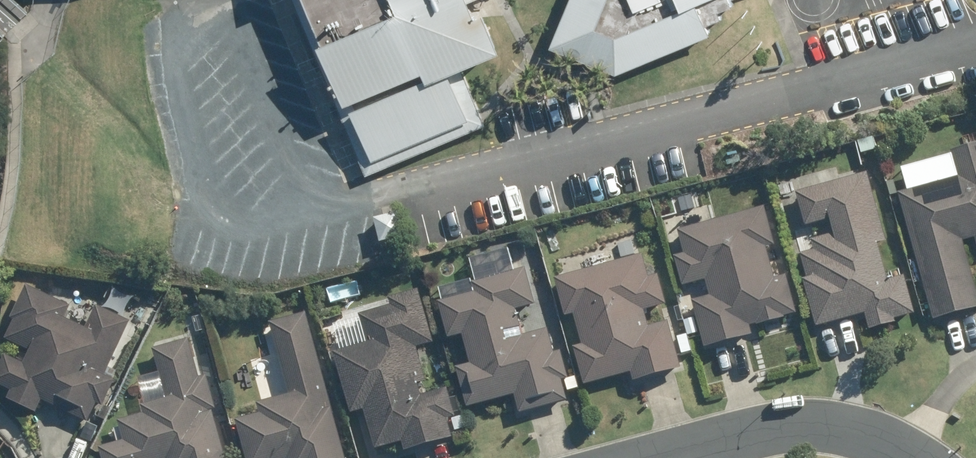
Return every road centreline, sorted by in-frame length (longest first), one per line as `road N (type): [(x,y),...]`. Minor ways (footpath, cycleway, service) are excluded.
road 1 (residential): [(659,457),(791,425),(865,435),(913,457)]

